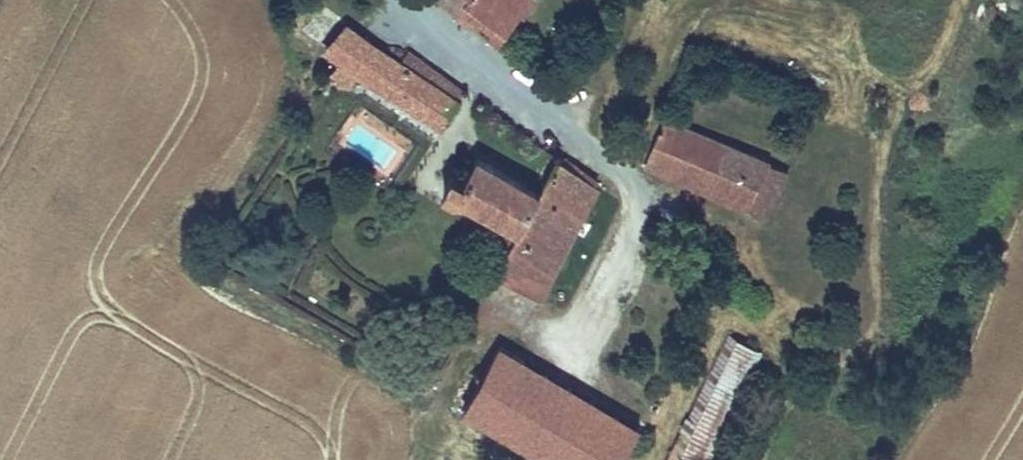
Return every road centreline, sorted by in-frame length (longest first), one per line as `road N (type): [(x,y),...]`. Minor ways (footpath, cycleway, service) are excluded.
road 1 (track): [(588,339),(491,334),(466,352),(425,459)]

